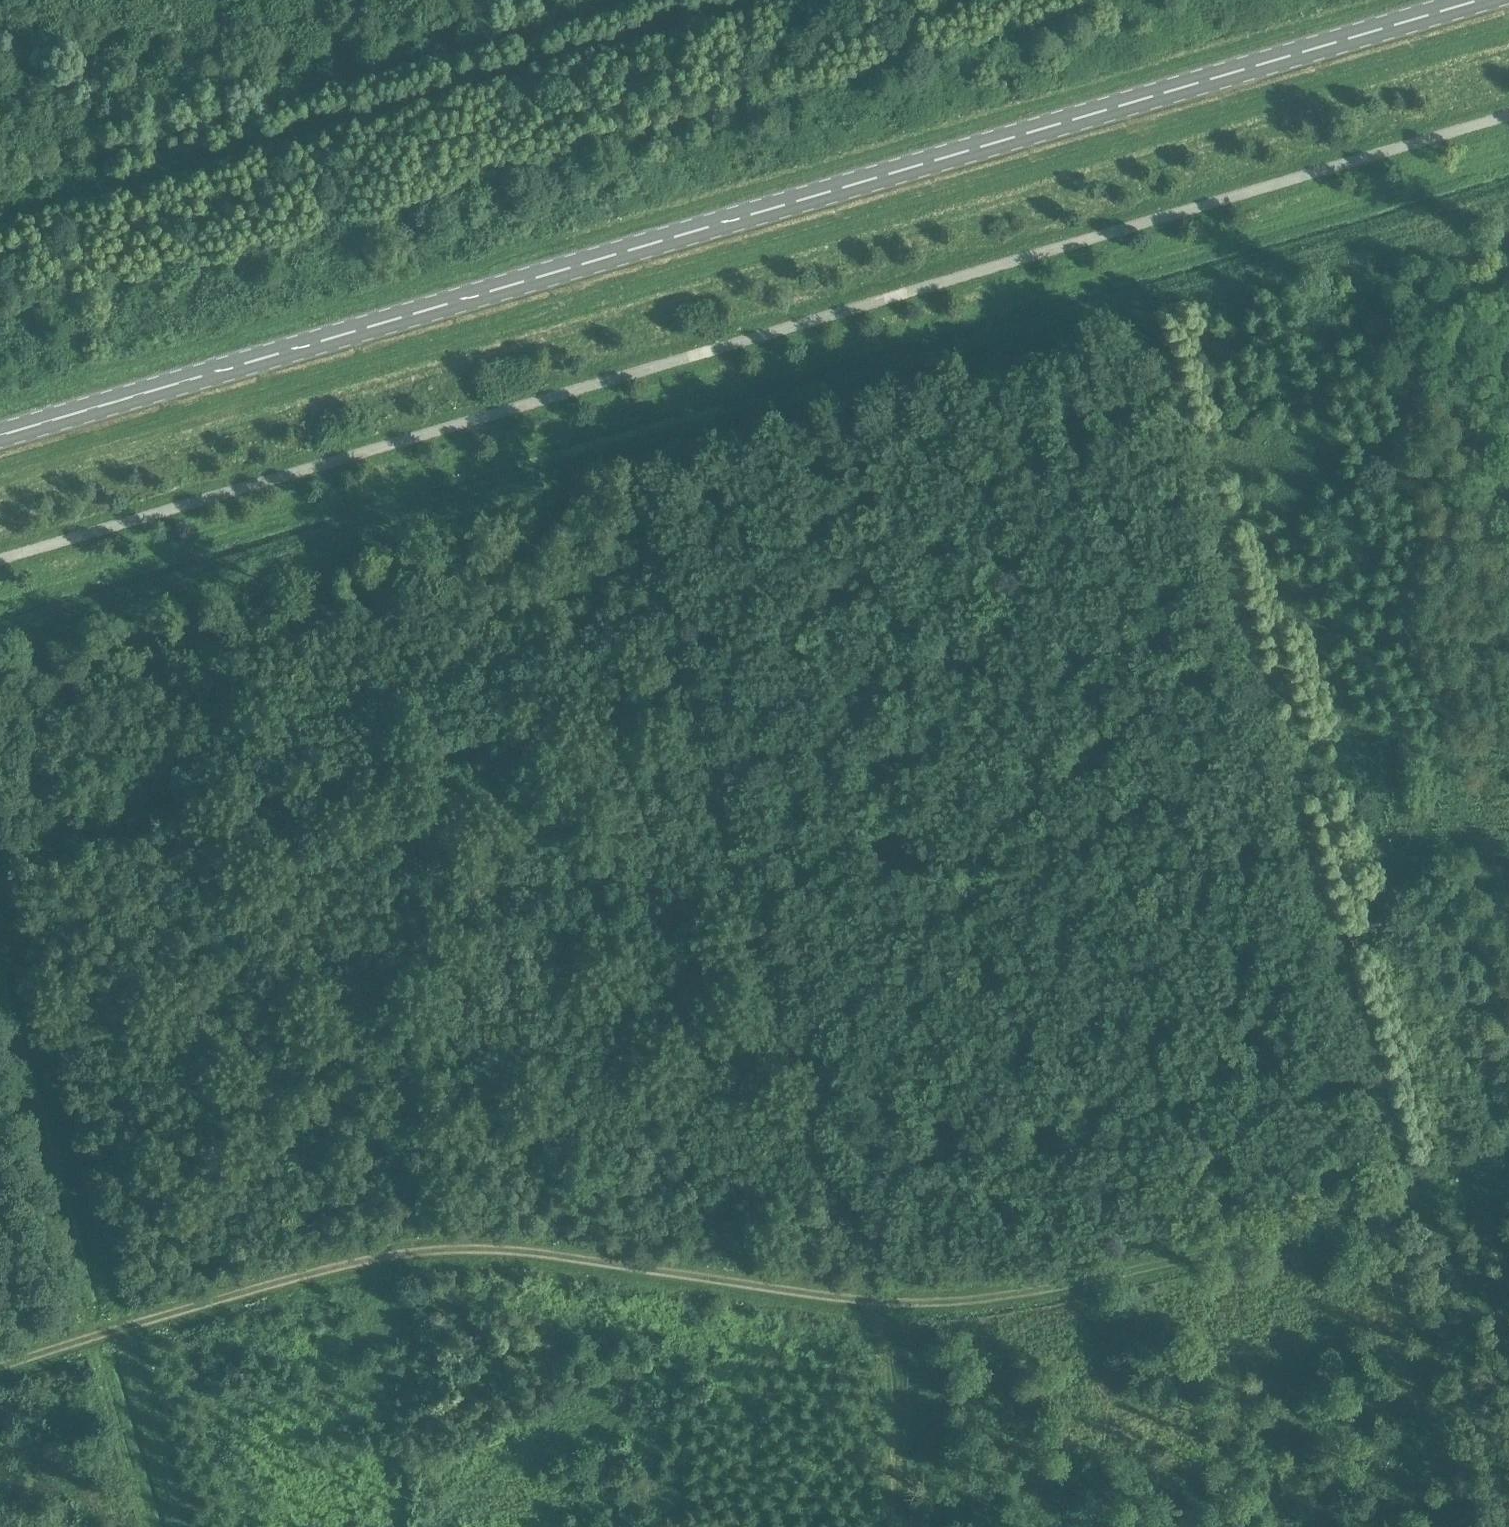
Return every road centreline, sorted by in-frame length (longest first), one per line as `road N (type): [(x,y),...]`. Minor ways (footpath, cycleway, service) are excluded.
road 1 (secondary): [(0,433),(1483,0)]
road 2 (track): [(0,1368),(421,1248),(478,1244),(928,1302),(1508,1180)]

